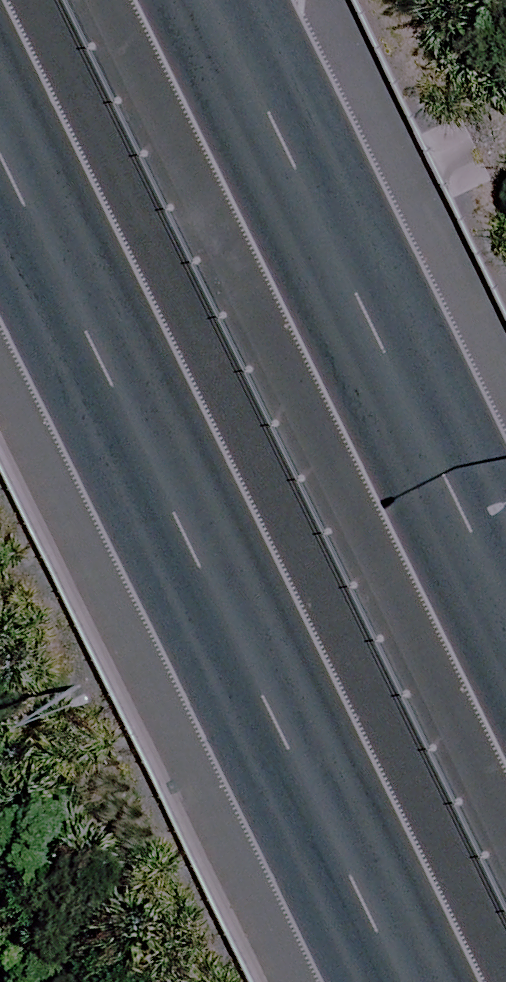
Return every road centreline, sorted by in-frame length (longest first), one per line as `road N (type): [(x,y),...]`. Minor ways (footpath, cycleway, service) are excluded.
road 1 (motorway): [(359,981),(0,267)]
road 2 (motorway): [(161,0),(505,692)]

